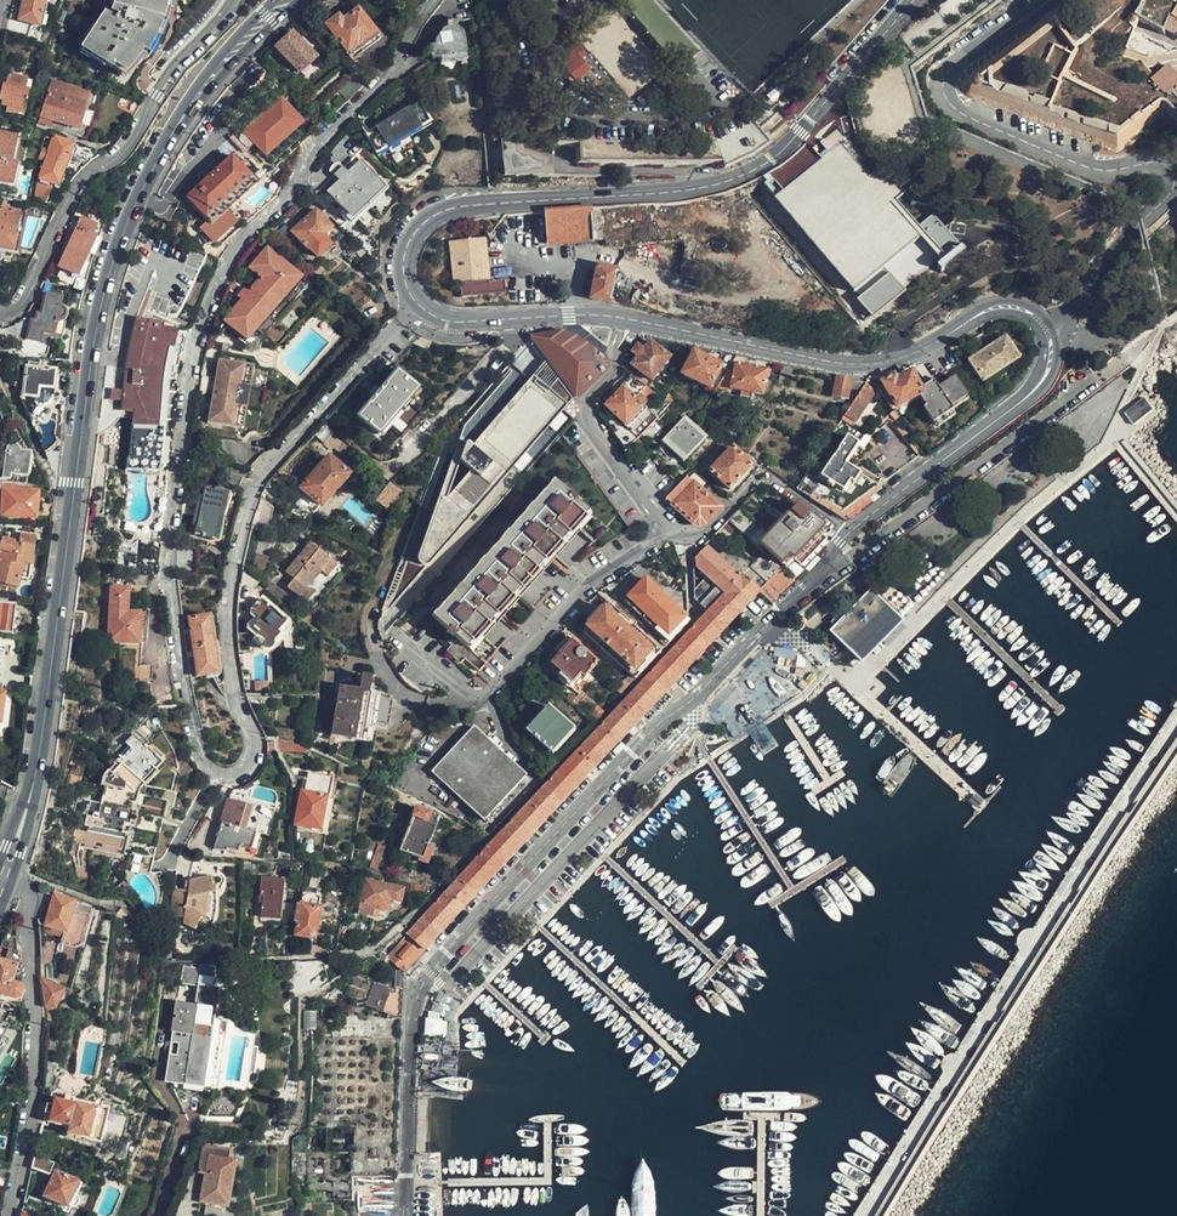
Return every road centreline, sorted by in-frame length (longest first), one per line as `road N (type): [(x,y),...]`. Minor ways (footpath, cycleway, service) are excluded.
road 1 (secondary): [(0,885),(36,767),(81,430),(113,266),(156,165),(197,98),(289,0)]
road 2 (unclassified): [(916,0),(801,131),(752,171),(672,192),(455,207),(408,244),(411,298),(441,320),(632,319)]
road 3 (residential): [(404,1215),(415,1016),(432,971),(658,727),(769,622)]
road 4 (unclassified): [(1041,0),(959,60),(945,92),(958,110),(1093,163),(1153,164),(1171,184),(1169,197),(1075,310),(1046,327)]
road 5 (unclassified): [(632,319),(849,364),(929,346),(987,310),(1025,311),(1046,327)]
road 6 (residential): [(0,316),(22,302),(87,173),(122,153),(165,77),(233,0)]
road 7 (residential): [(665,530),(587,586),(490,694),(467,696),(402,633)]
road 8 (unclassified): [(1046,327),(1050,359),(1032,392),(863,519),(828,562)]
road 9 (residential): [(665,530),(582,408),(612,375),(632,319)]

